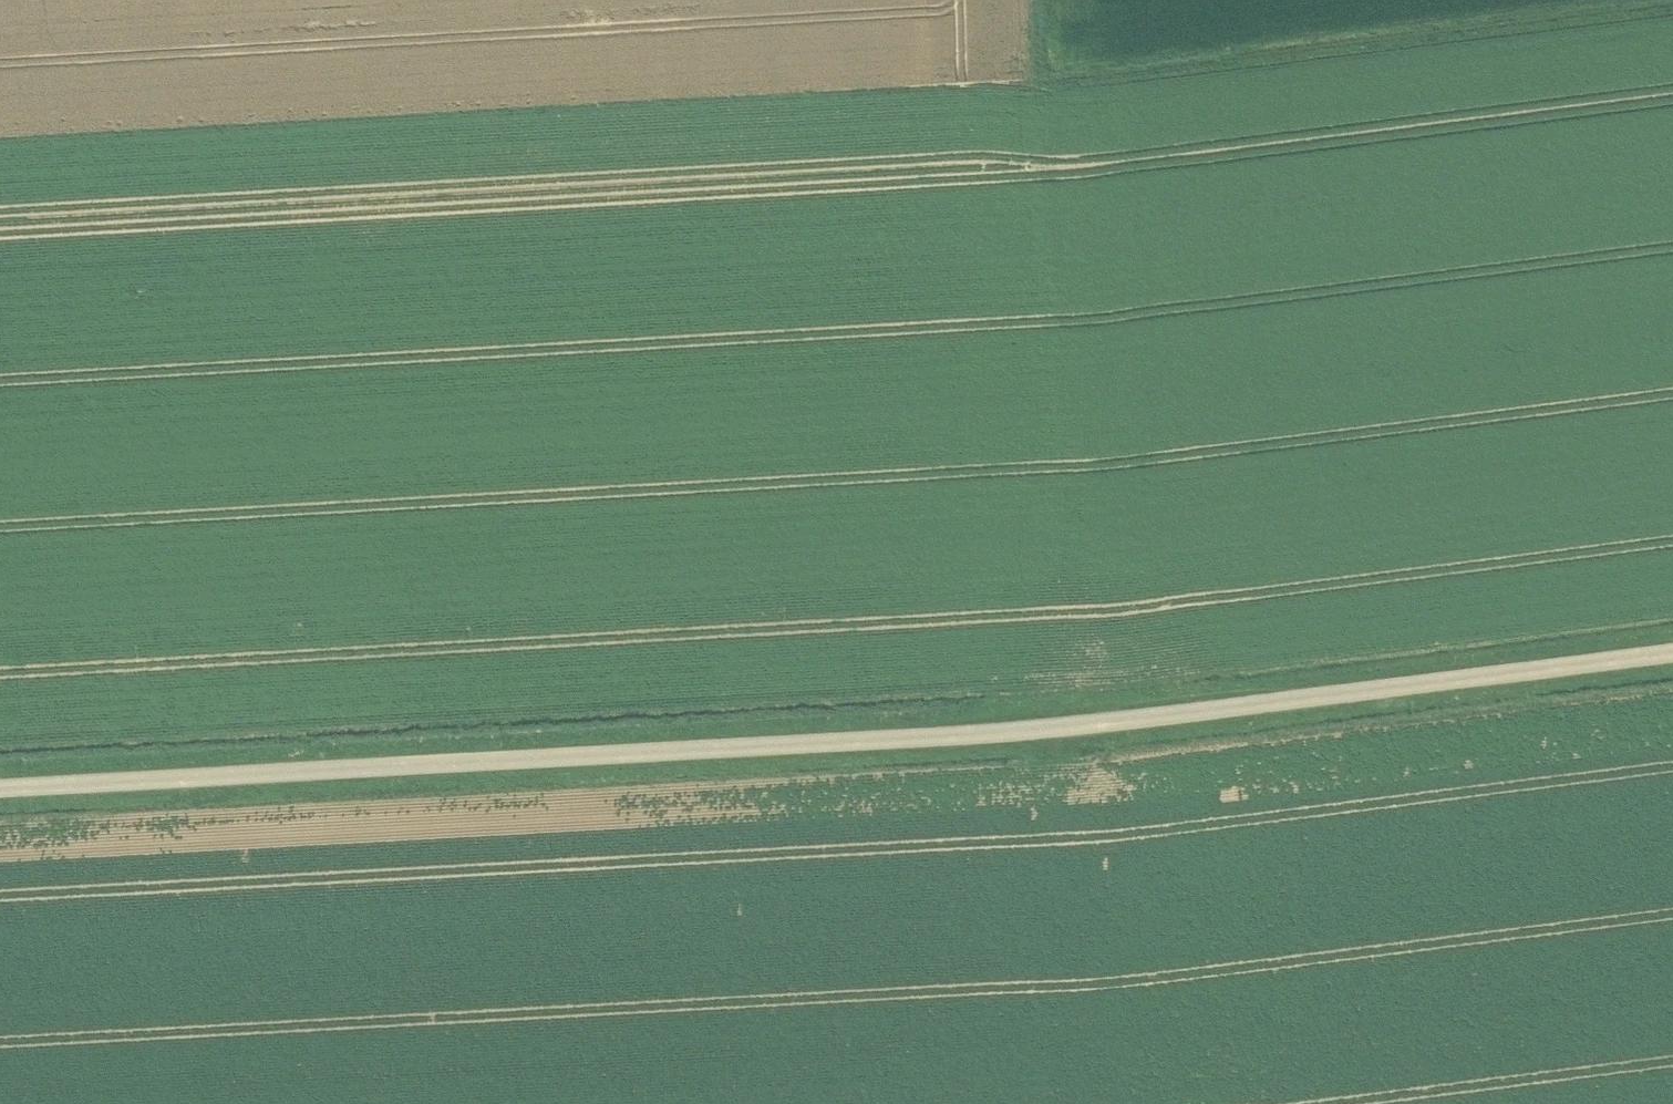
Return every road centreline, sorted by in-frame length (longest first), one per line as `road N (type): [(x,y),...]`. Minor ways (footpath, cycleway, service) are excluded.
road 1 (unclassified): [(0,787),(1078,727),(1672,653)]

